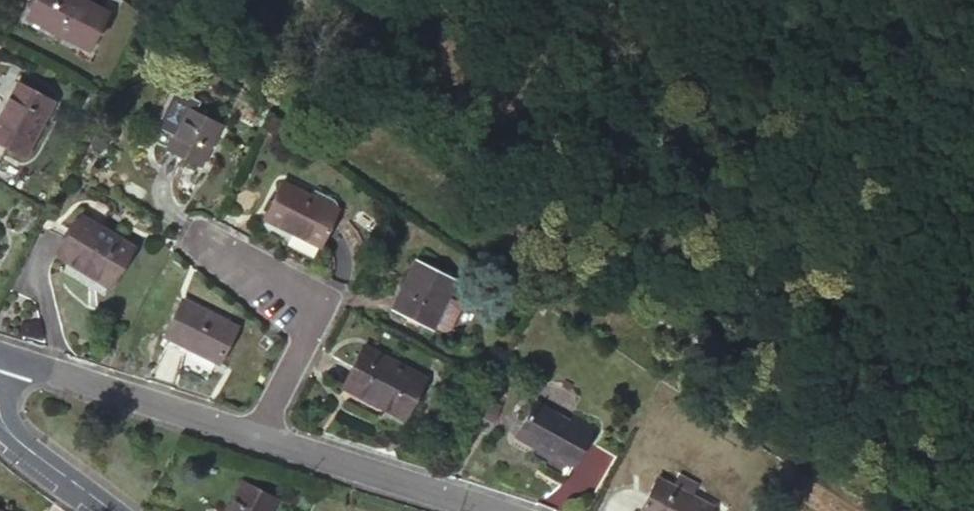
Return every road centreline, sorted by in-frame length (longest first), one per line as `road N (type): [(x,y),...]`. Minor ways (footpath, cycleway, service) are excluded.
road 1 (residential): [(252,441),(311,307),(185,245)]
road 2 (residential): [(0,360),(252,441)]
road 3 (residential): [(252,441),(473,510)]
road 4 (residential): [(112,510),(0,420)]

